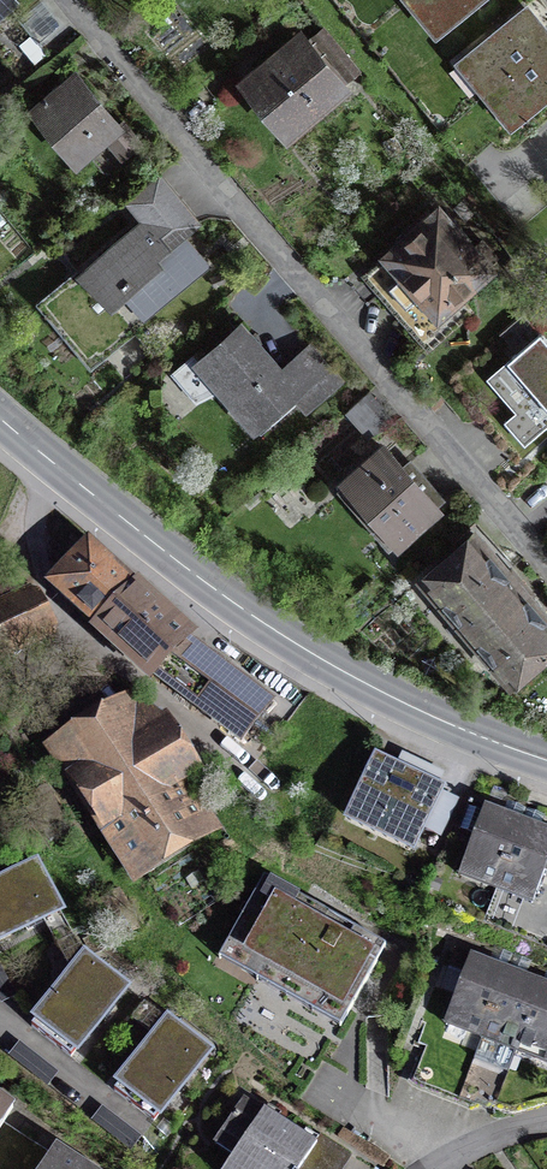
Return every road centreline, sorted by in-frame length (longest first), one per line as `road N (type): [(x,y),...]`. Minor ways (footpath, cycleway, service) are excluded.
road 1 (residential): [(81,0),(546,556)]
road 2 (secondary): [(0,425),(309,662),(546,758)]
road 3 (residential): [(546,1121),(432,1168)]

